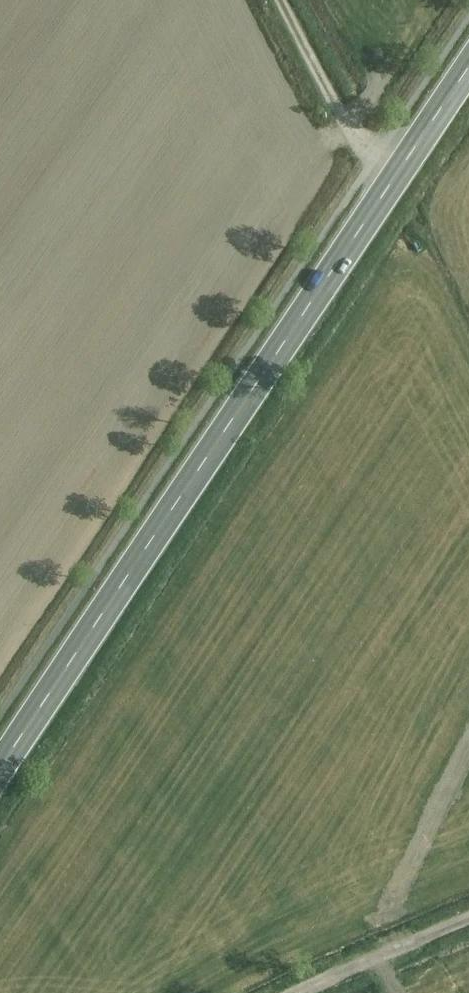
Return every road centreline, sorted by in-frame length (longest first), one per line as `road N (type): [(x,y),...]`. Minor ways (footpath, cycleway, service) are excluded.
road 1 (primary): [(0,772),(468,70)]
road 2 (track): [(399,174),(378,161),(336,103),(288,0)]
road 3 (track): [(306,992),(468,919)]

